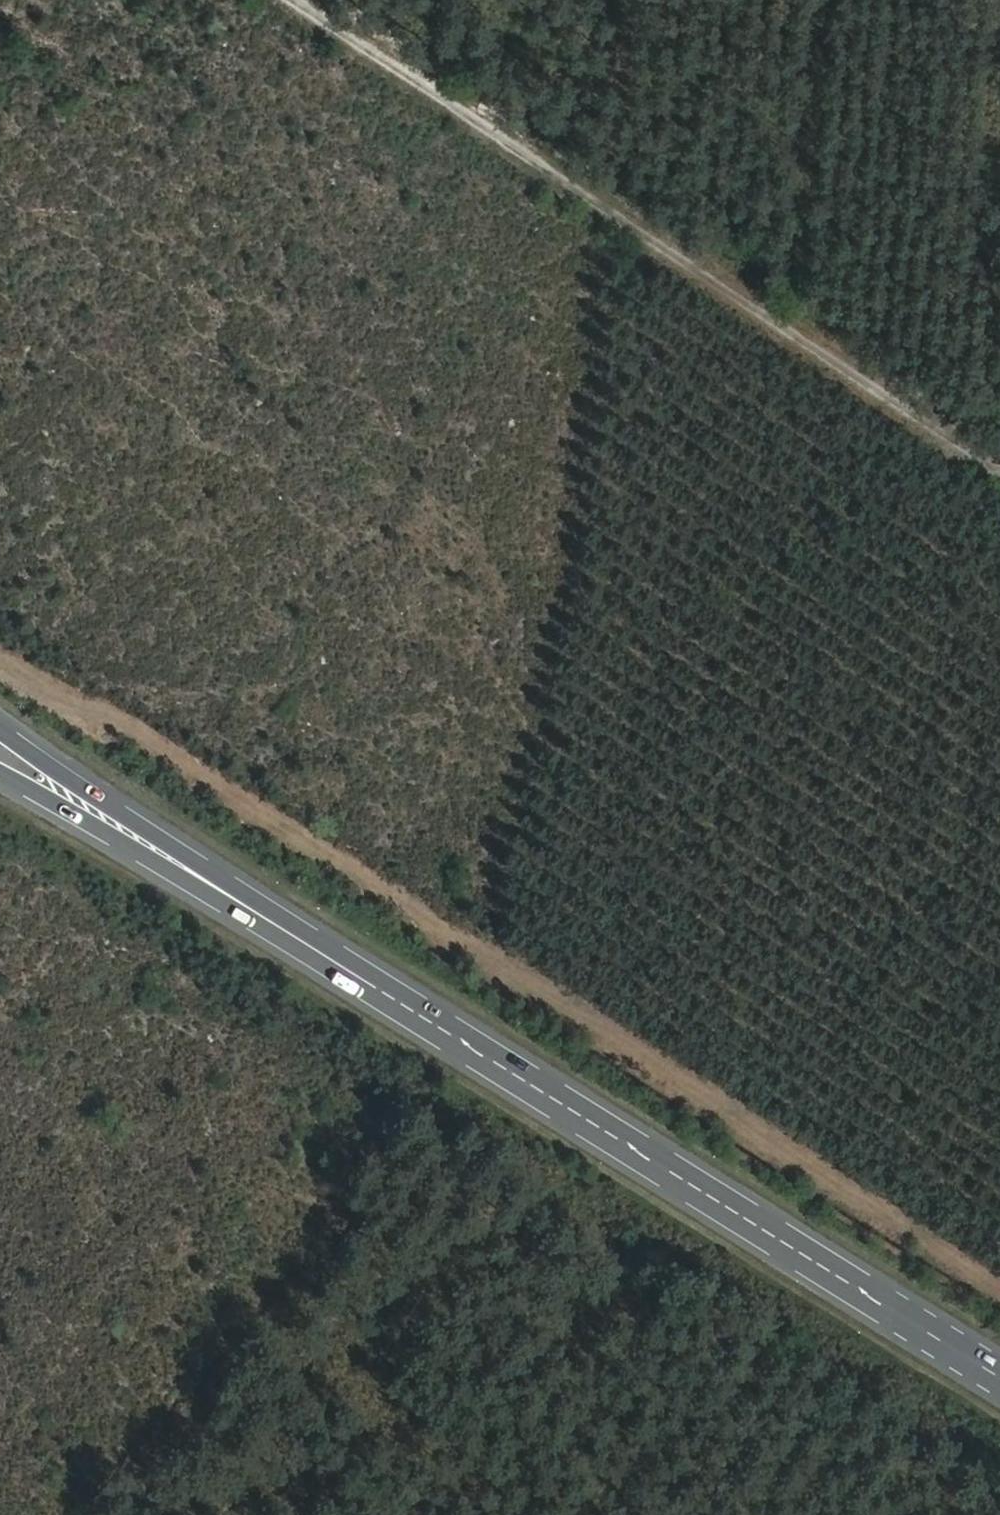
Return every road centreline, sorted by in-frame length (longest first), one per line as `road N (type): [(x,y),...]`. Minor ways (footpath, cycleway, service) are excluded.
road 1 (primary): [(999,1365),(0,737)]
road 2 (track): [(999,473),(287,0)]

